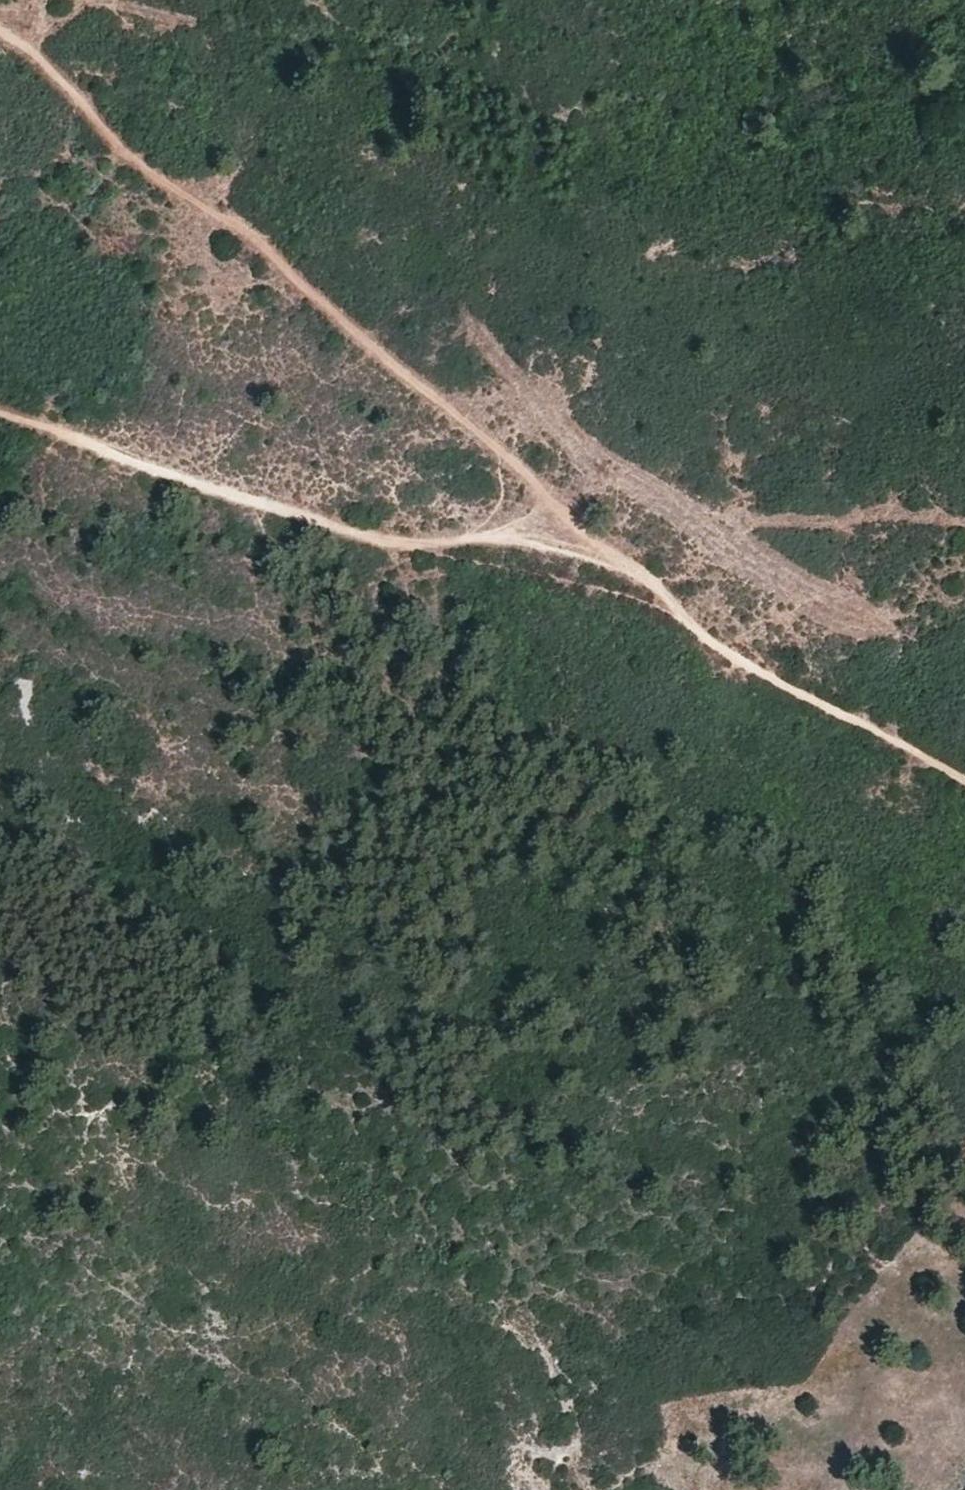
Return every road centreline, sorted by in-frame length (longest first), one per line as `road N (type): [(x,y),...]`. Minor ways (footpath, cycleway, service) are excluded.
road 1 (track): [(639,576),(578,527),(519,463),(231,223),(156,178),(35,55),(0,33)]
road 2 (track): [(0,398),(384,533),(516,540),(639,576)]
road 3 (track): [(639,576),(719,655),(964,778)]

